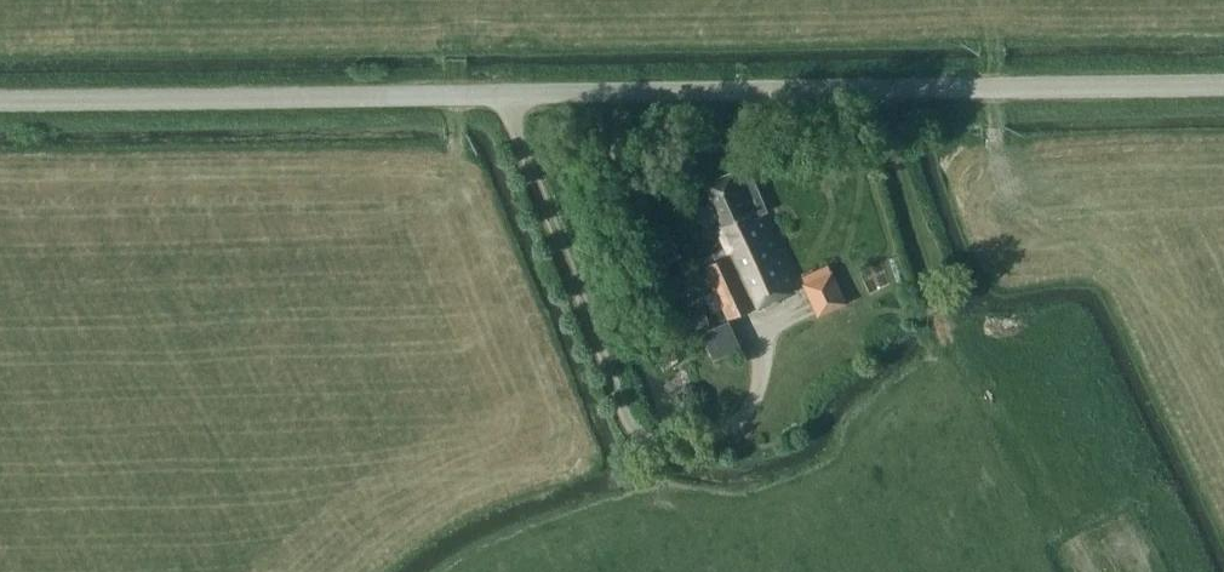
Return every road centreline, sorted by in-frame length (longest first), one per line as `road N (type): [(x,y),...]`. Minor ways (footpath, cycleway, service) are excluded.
road 1 (unclassified): [(0,99),(1223,81)]
road 2 (track): [(507,92),(621,401),(640,433),(674,443),(717,437),(744,415),(759,381),(753,331)]

